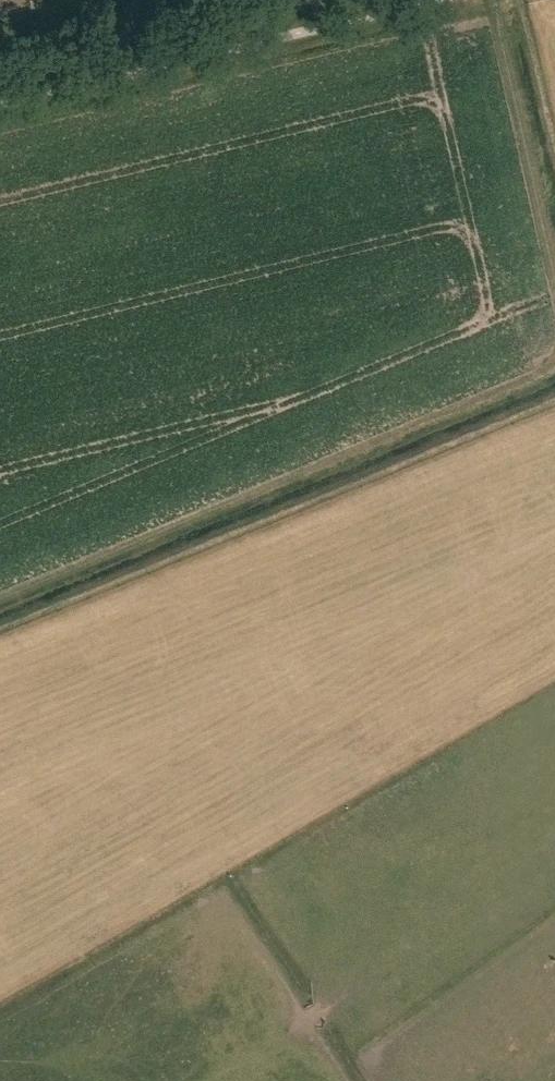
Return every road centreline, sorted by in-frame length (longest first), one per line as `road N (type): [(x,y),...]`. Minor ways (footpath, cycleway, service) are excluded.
road 1 (tertiary): [(0,73),(299,0)]

